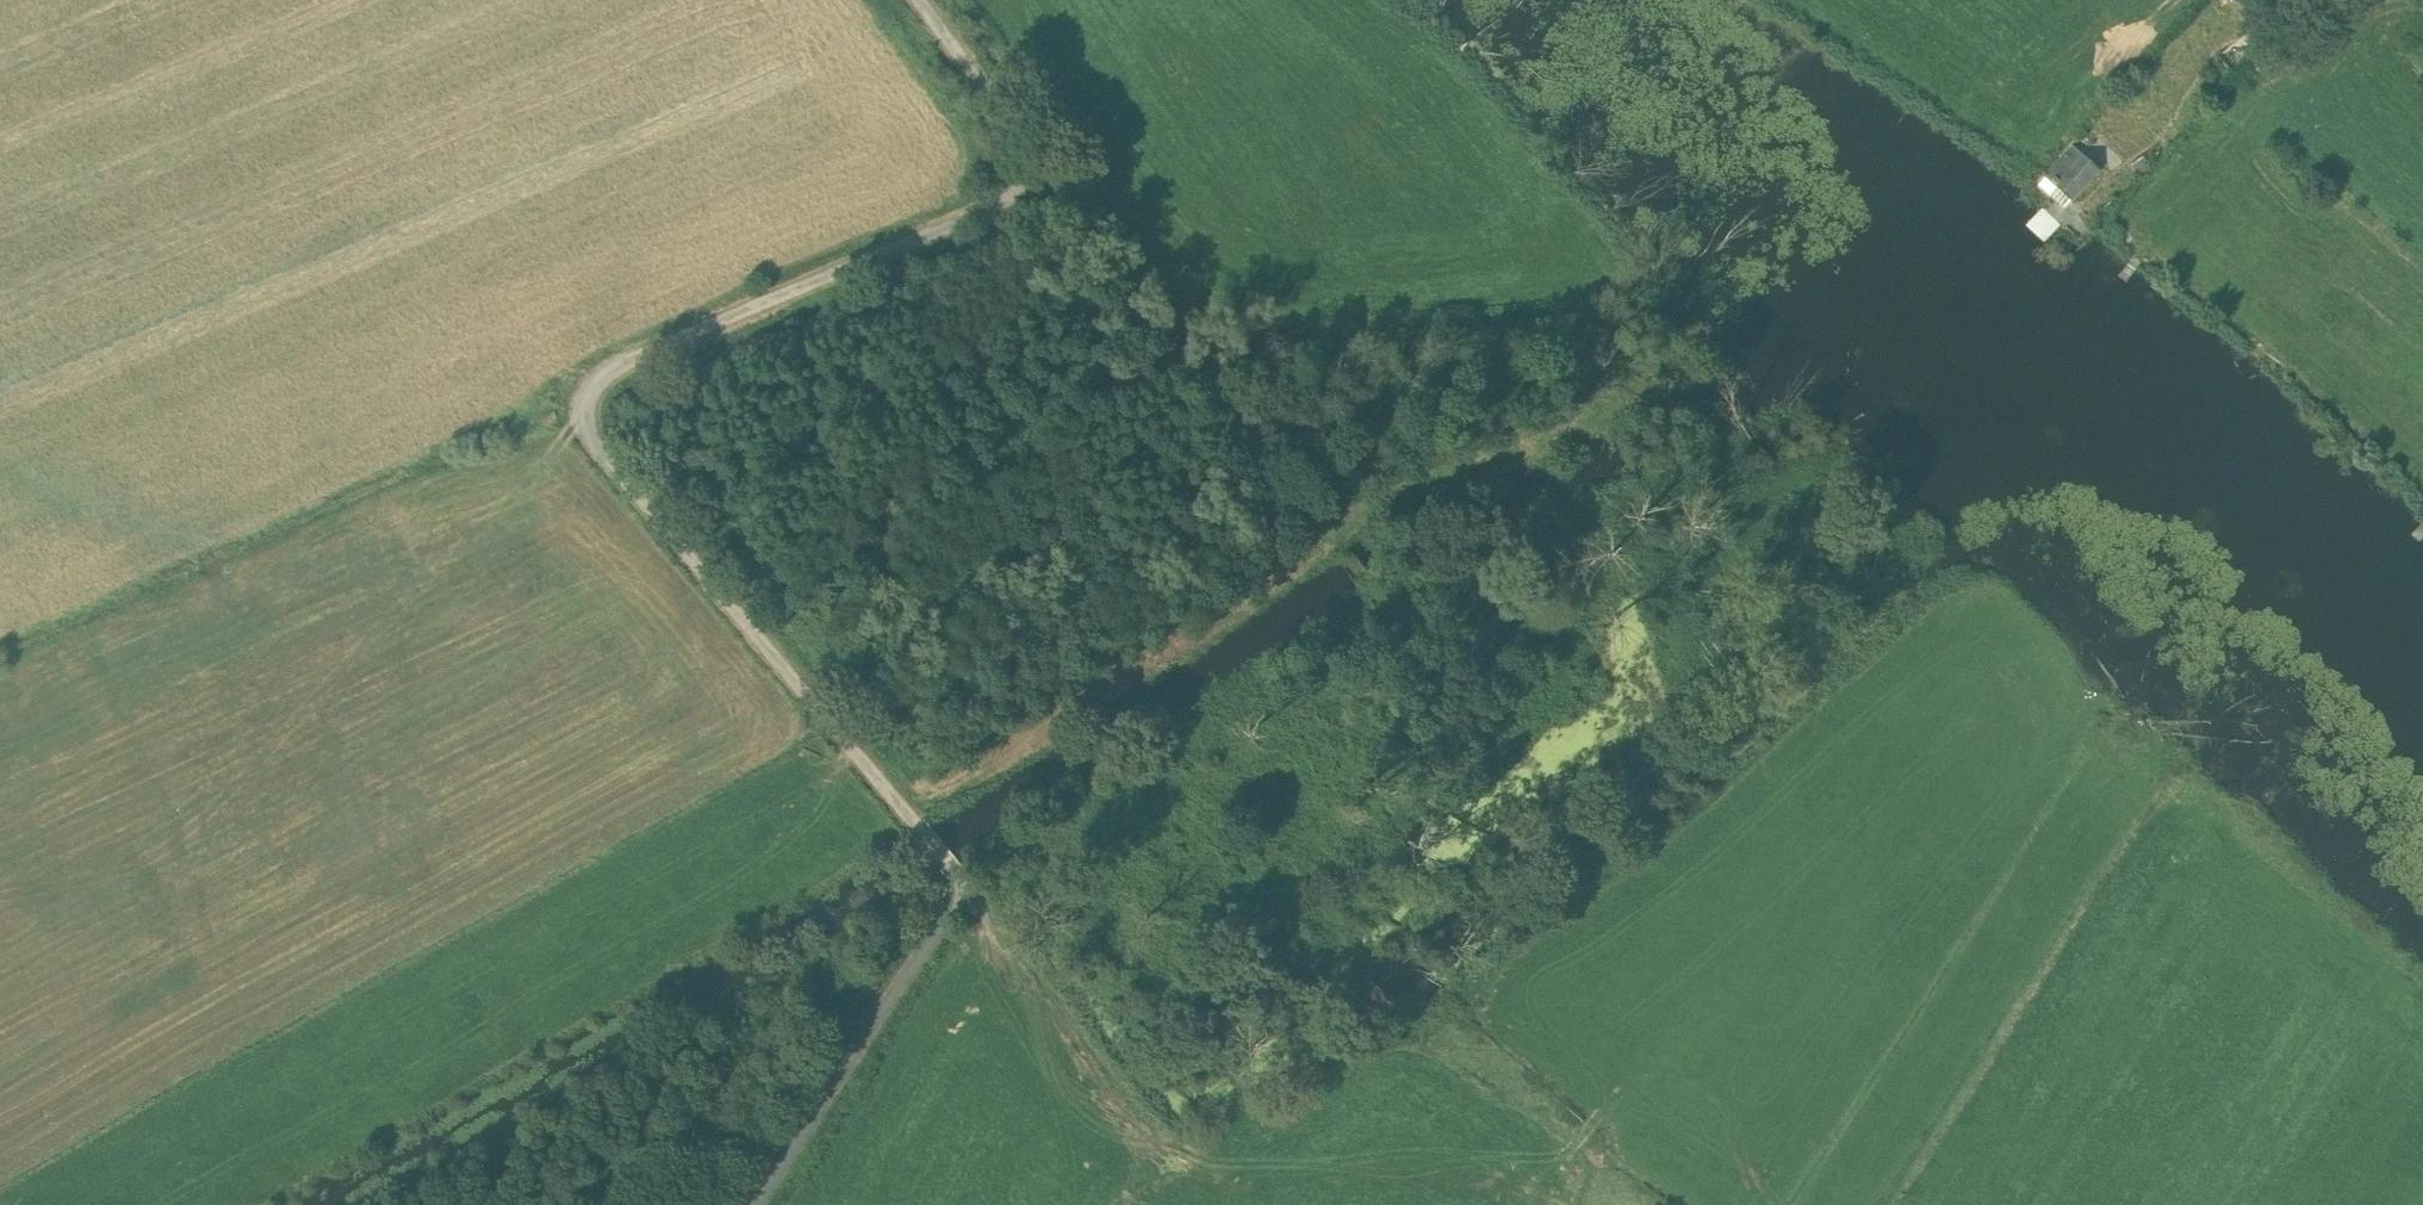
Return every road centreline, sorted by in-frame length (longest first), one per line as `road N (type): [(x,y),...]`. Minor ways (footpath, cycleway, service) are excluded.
road 1 (unclassified): [(957,874),(596,445),(587,423),(594,386),(645,353),(1013,198),(1023,170),(1019,145),(920,0)]
road 2 (track): [(1023,170),(1069,196),(1106,230),(1372,594)]

